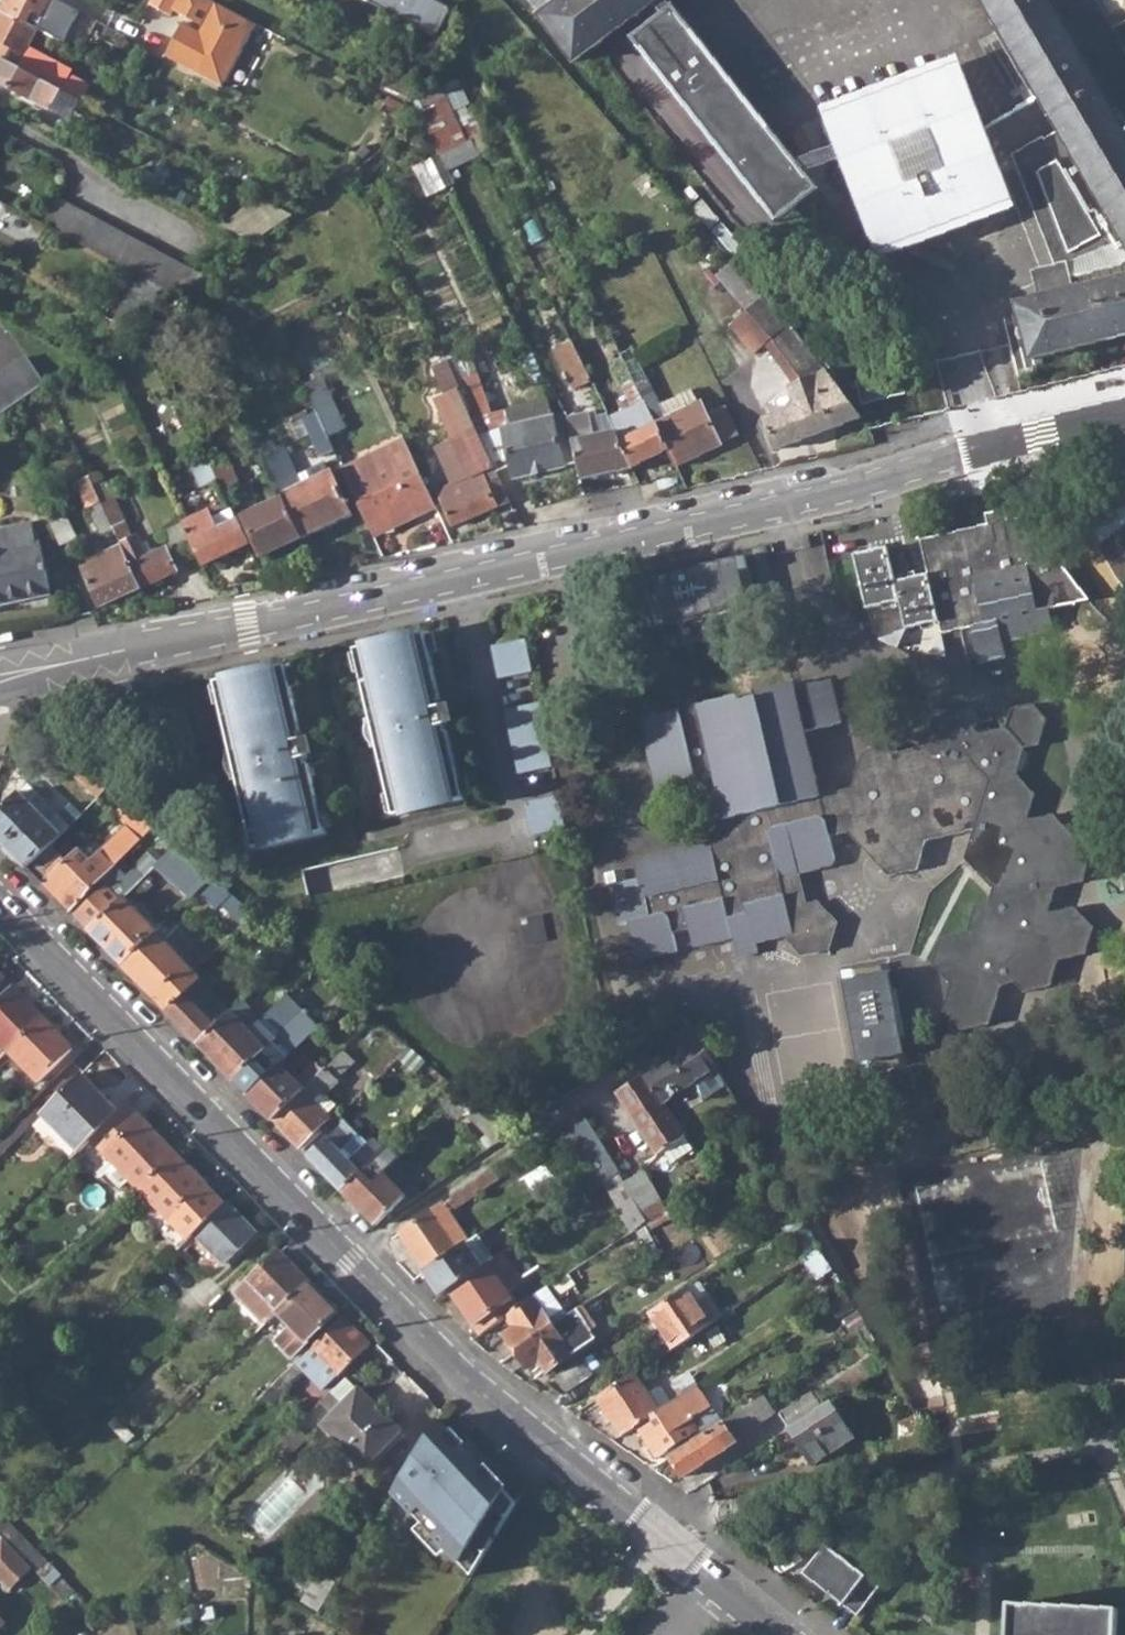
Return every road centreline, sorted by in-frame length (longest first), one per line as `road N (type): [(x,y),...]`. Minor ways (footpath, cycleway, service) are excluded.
road 1 (residential): [(1124,412),(813,499),(0,676)]
road 2 (tertiary): [(0,908),(459,1373),(776,1634)]

